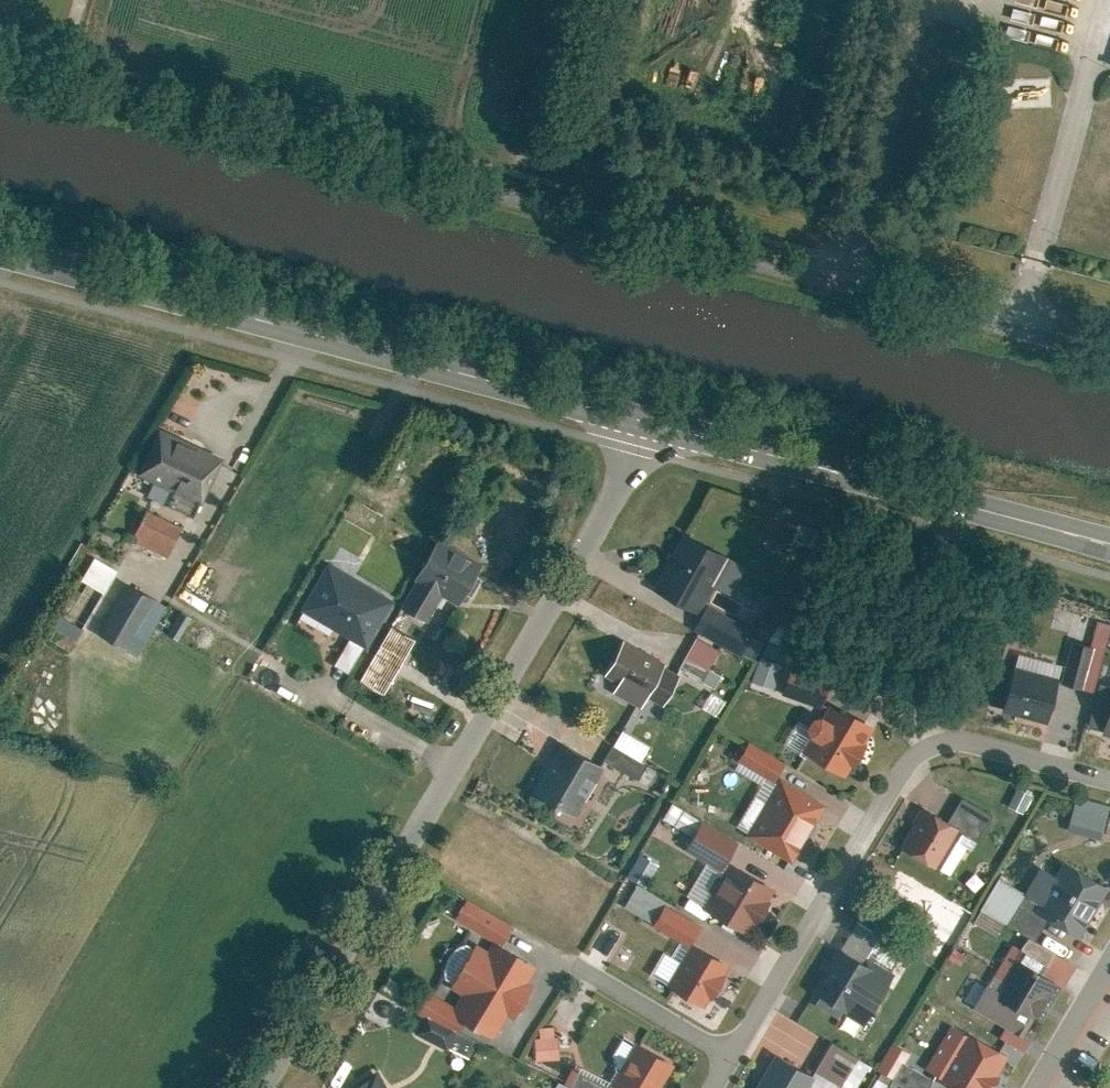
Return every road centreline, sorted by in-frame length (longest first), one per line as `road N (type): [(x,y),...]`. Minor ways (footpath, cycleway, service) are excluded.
road 1 (unclassified): [(0,58),(1109,350)]
road 2 (unclassified): [(253,1087),(652,421)]
road 3 (primary): [(0,248),(652,421)]
road 4 (residential): [(1109,783),(1001,747),(916,744),(855,822),(722,1047)]
road 5 (primary): [(652,421),(1109,542)]
road 6 (residential): [(574,960),(722,1047)]
road 7 (residential): [(1109,968),(1037,1087)]

